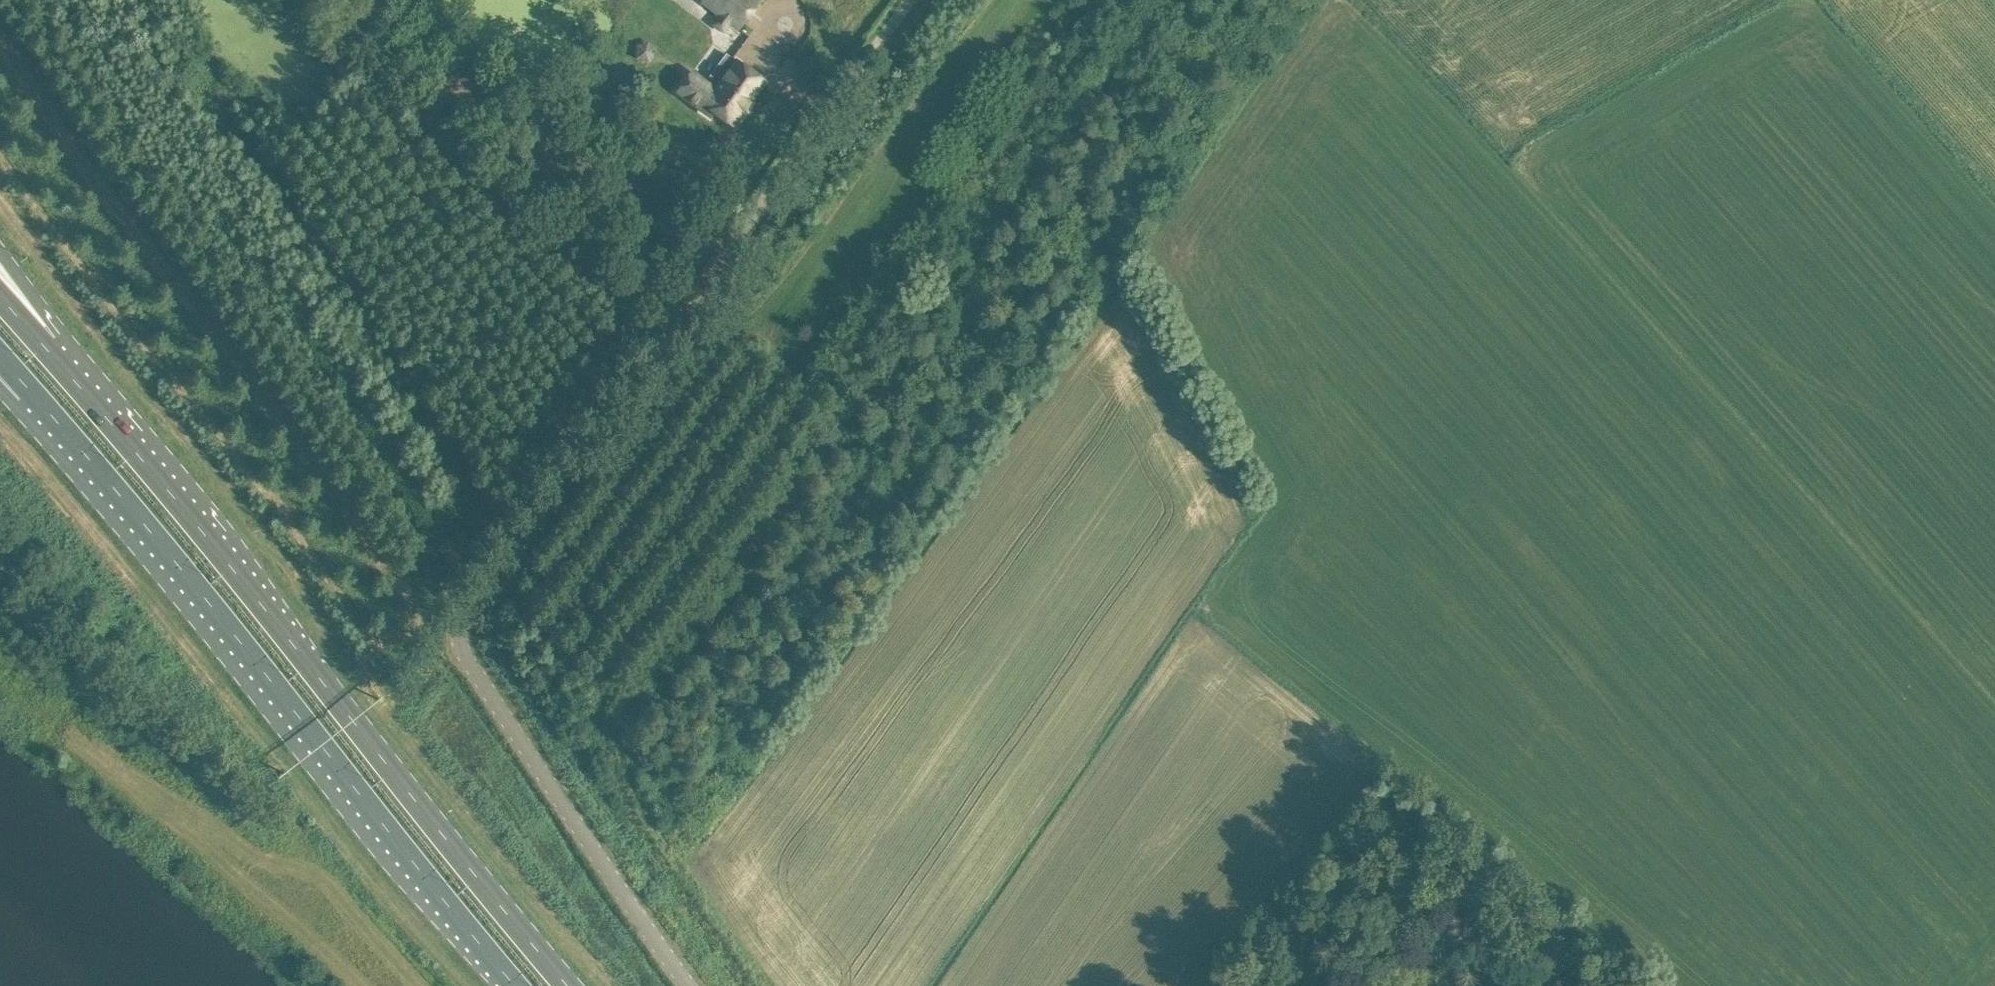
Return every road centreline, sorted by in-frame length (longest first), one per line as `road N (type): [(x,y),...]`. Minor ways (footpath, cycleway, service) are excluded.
road 1 (unclassified): [(908,0),(464,613),(459,631),(463,650),(690,985)]
road 2 (trunk): [(574,985),(54,347)]
road 3 (trunk): [(31,394),(521,985)]

